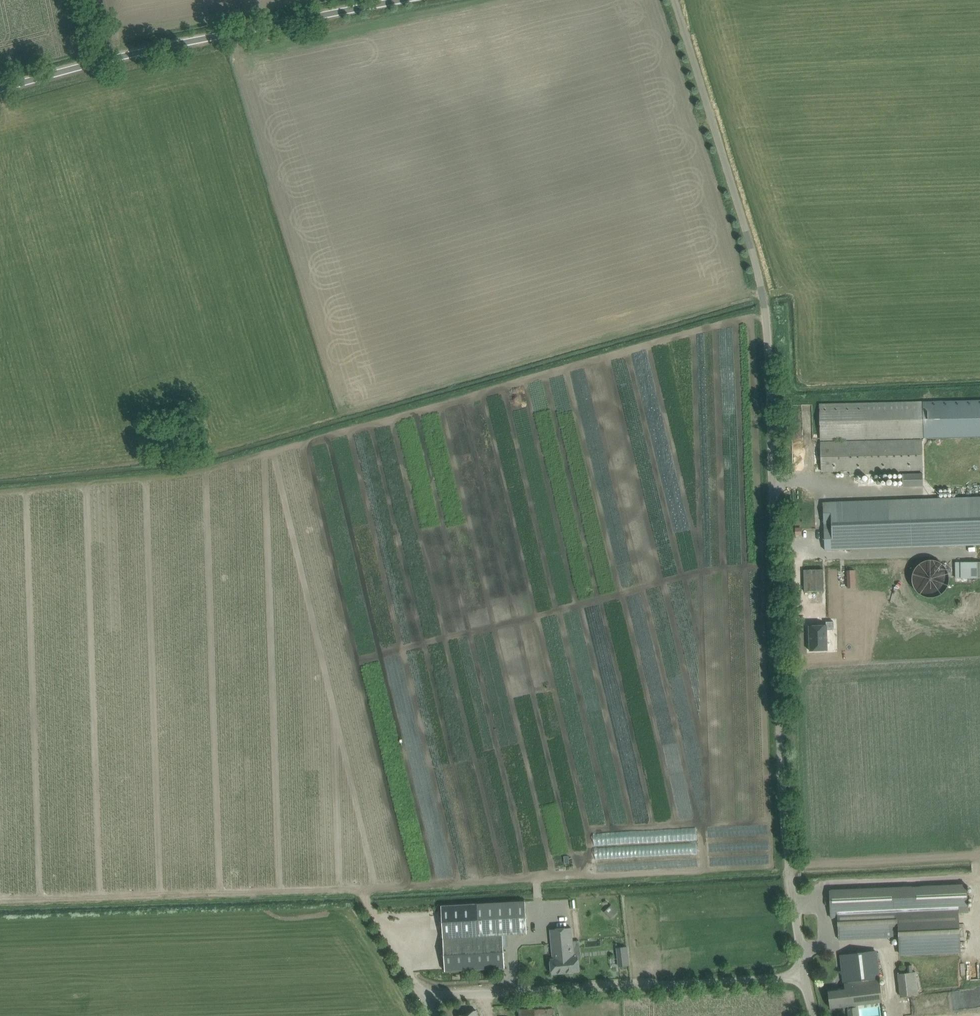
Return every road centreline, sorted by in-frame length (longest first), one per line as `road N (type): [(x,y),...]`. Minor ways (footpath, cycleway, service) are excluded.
road 1 (unclassified): [(803,979),(787,860),(766,307),(674,0)]
road 2 (unclassified): [(0,89),(130,53),(397,0)]
road 3 (unclassified): [(434,1015),(425,995),(803,979)]

